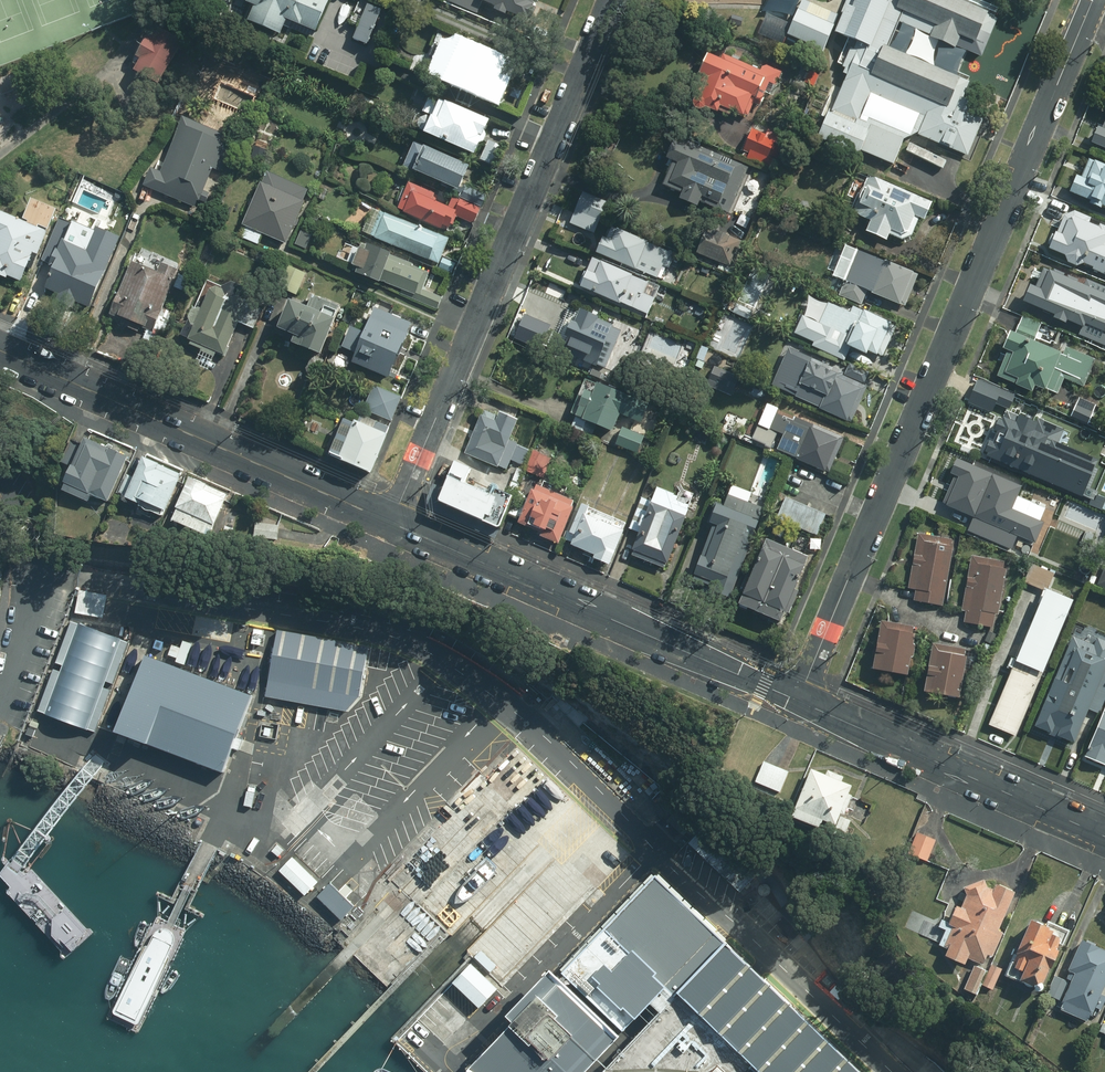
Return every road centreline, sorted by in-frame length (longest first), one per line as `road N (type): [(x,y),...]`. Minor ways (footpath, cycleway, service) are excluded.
road 1 (residential): [(798,700),(1093,0)]
road 2 (residential): [(391,523),(611,0)]
road 3 (tertiary): [(798,700),(391,523)]
road 4 (tertiary): [(391,523),(0,351)]
road 5 (tertiary): [(1104,835),(798,700)]

